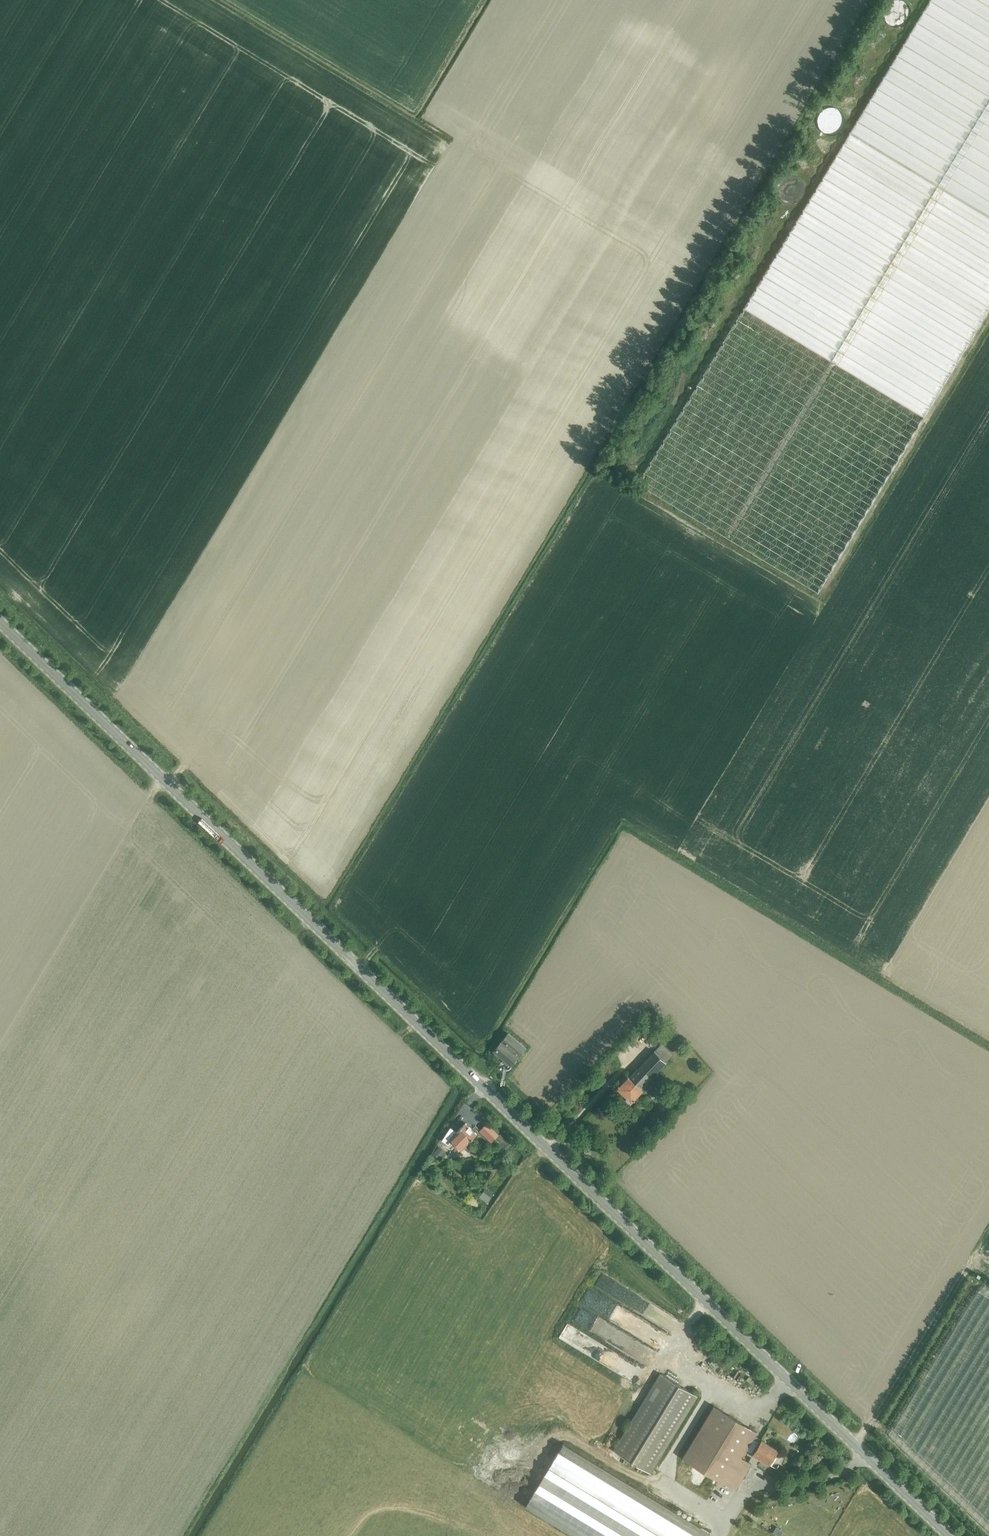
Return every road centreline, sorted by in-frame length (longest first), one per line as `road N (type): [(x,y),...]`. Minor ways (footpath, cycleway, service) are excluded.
road 1 (tertiary): [(950,1535),(0,623)]

